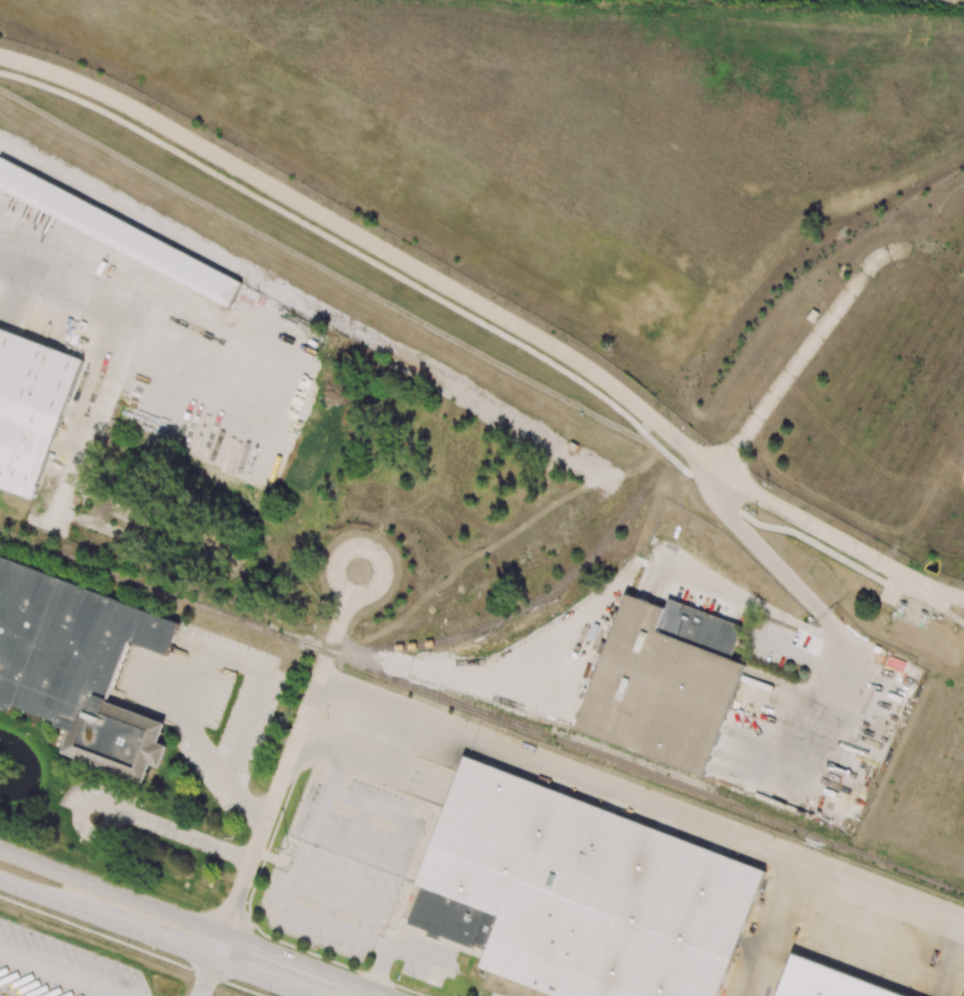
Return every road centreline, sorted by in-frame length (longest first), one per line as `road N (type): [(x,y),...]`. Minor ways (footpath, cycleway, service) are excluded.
road 1 (residential): [(963,599),(724,478),(574,359),(155,121),(0,57)]
road 2 (residential): [(223,936),(358,562)]
road 3 (residential): [(718,474),(876,258)]
road 4 (secondary): [(223,936),(0,852)]
road 5 (secondary): [(76,909),(213,960)]
road 6 (secondary): [(350,983),(223,936)]

